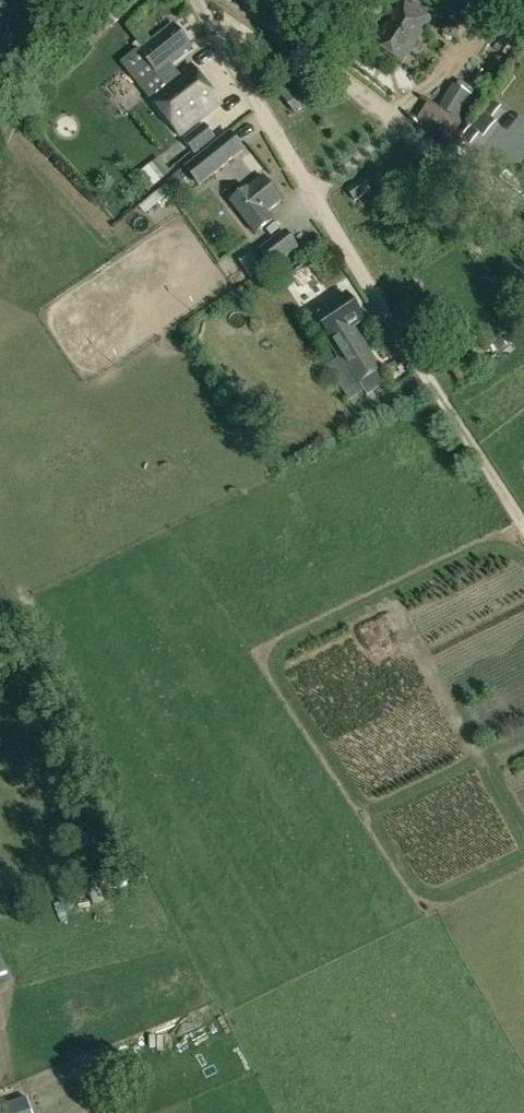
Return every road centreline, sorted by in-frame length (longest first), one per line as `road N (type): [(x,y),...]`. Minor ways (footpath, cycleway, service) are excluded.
road 1 (residential): [(523,528),(211,22)]
road 2 (track): [(236,0),(402,123),(311,190)]

